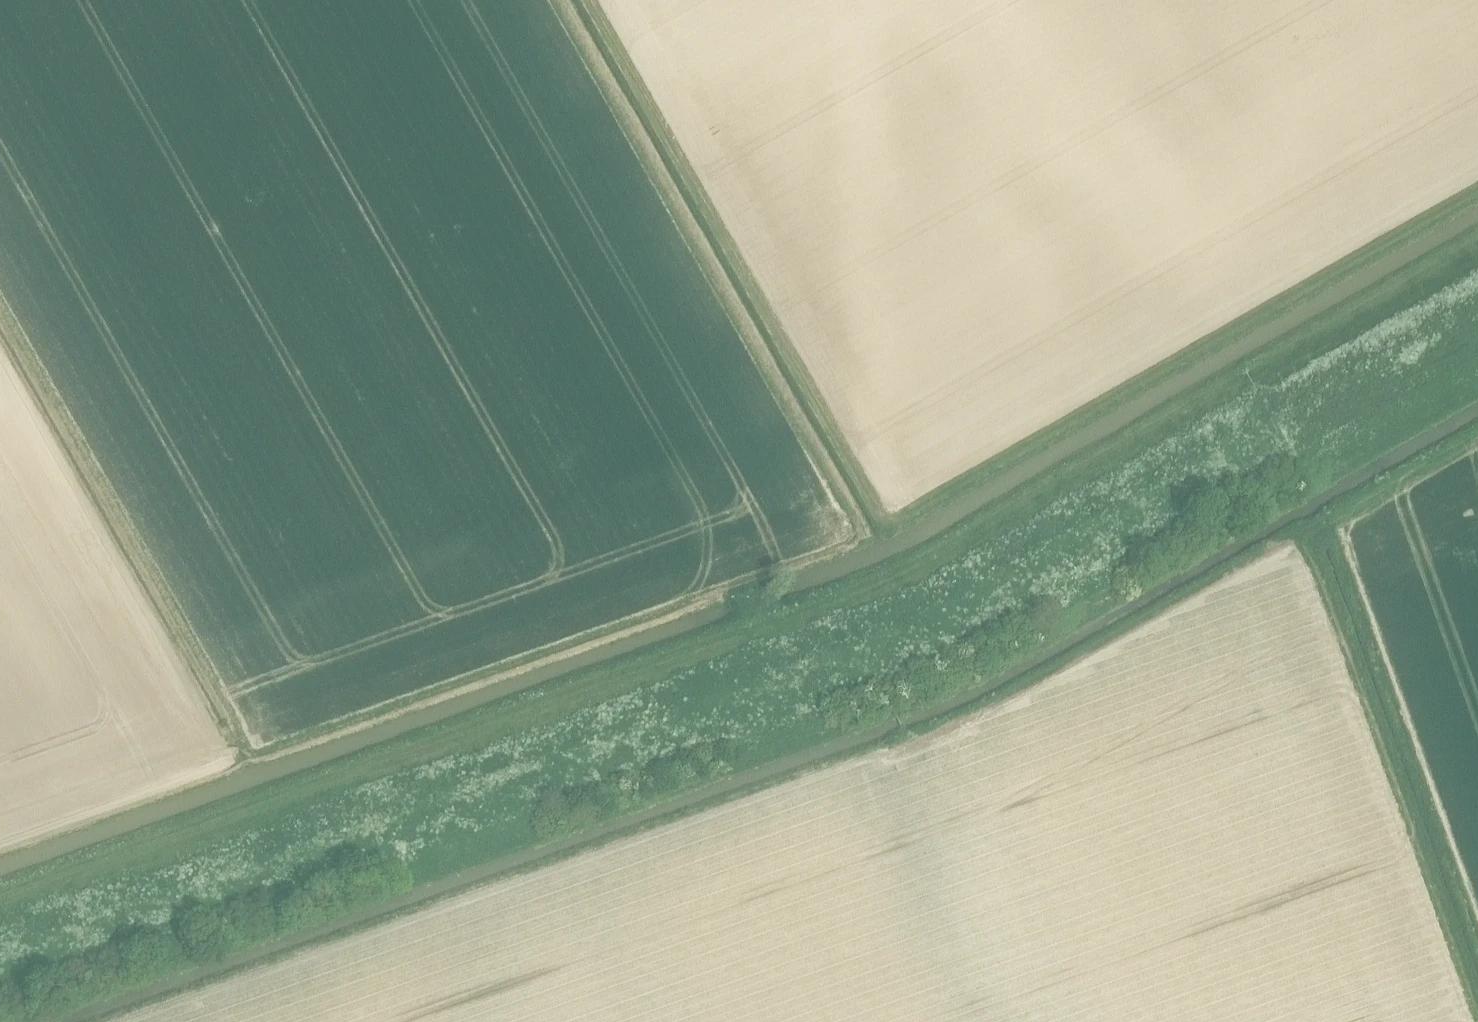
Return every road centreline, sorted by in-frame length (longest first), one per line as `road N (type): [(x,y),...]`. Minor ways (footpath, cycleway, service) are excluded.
road 1 (track): [(1477,250),(923,573),(0,900)]

